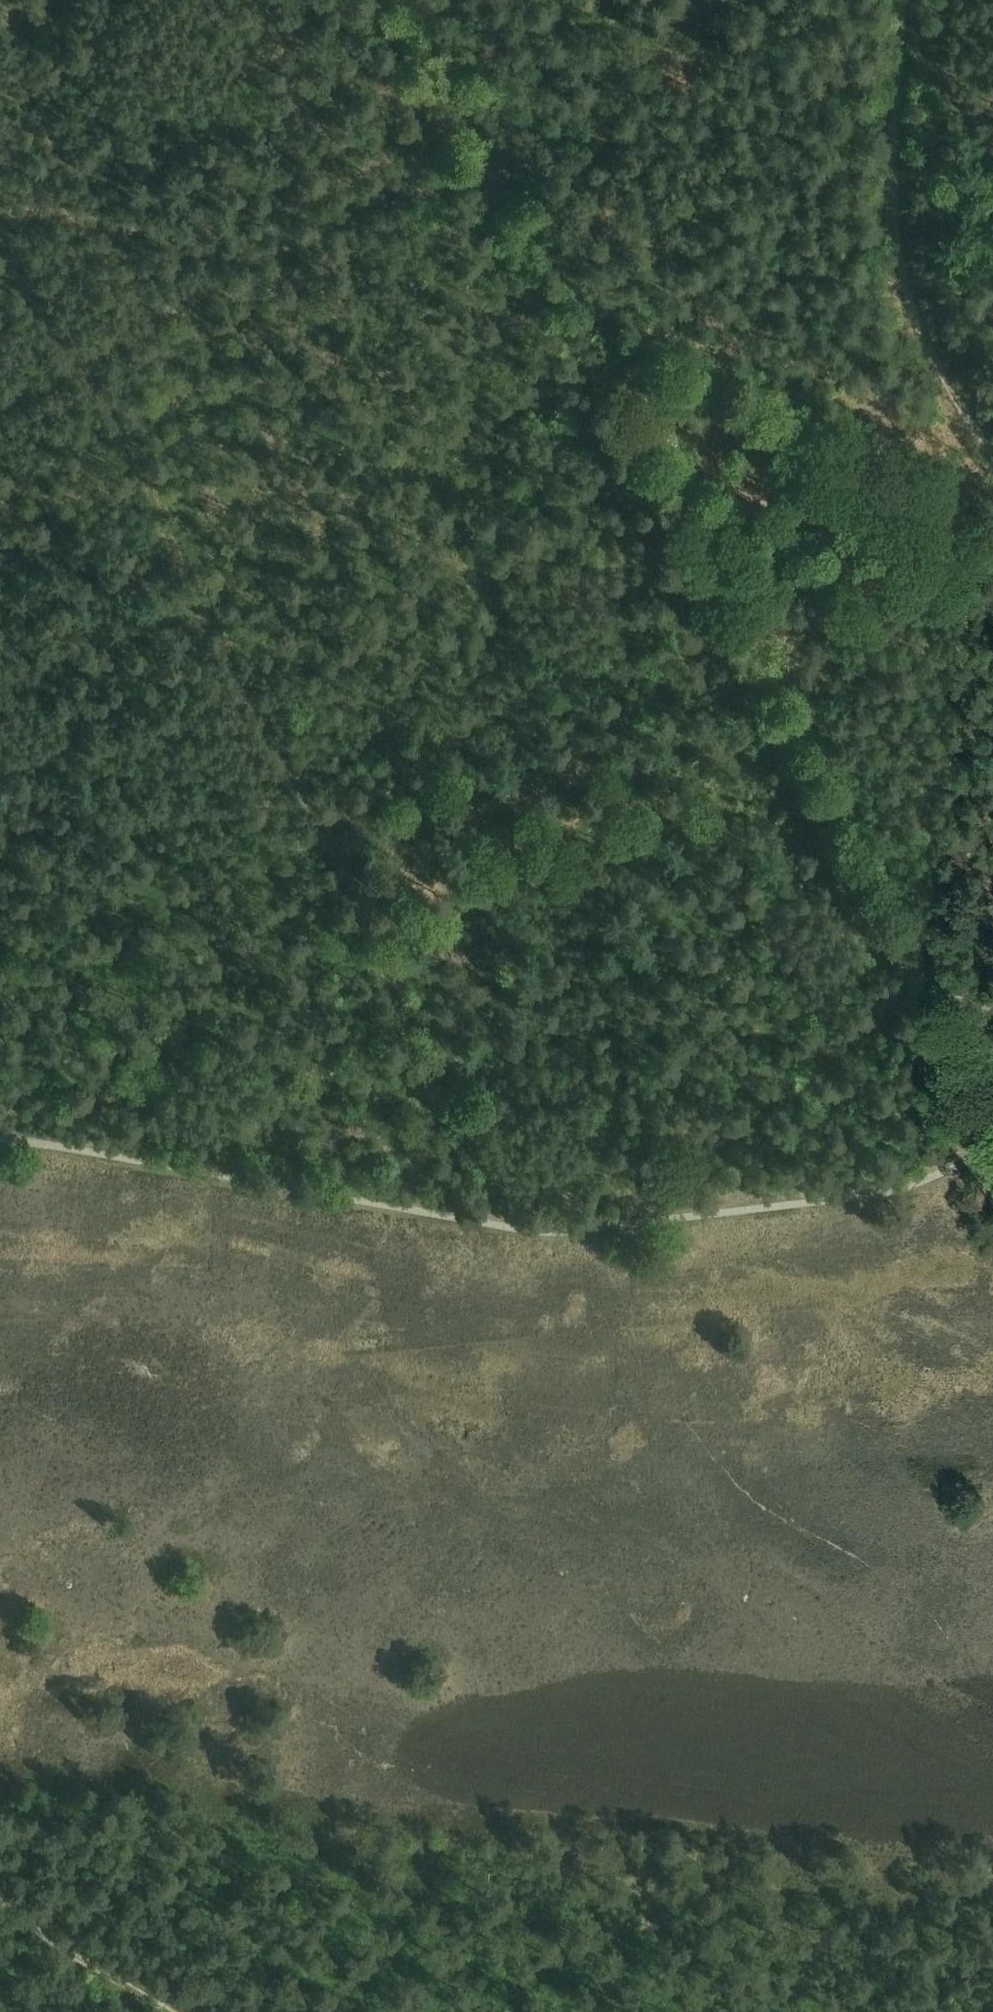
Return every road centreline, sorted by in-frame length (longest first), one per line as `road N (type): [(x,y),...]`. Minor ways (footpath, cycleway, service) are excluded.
road 1 (track): [(992,1073),(663,458),(666,403),(689,394),(992,531)]
road 2 (track): [(992,444),(912,301),(895,220),(904,0)]
road 3 (track): [(170,2011),(19,1917),(0,1896)]

